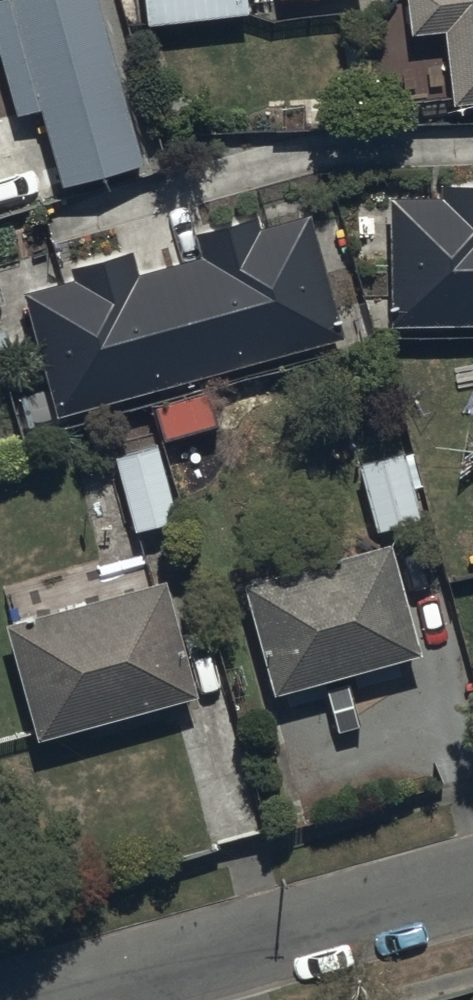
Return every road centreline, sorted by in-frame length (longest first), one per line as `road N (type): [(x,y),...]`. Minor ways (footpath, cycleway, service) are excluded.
road 1 (residential): [(63,999),(472,887)]

